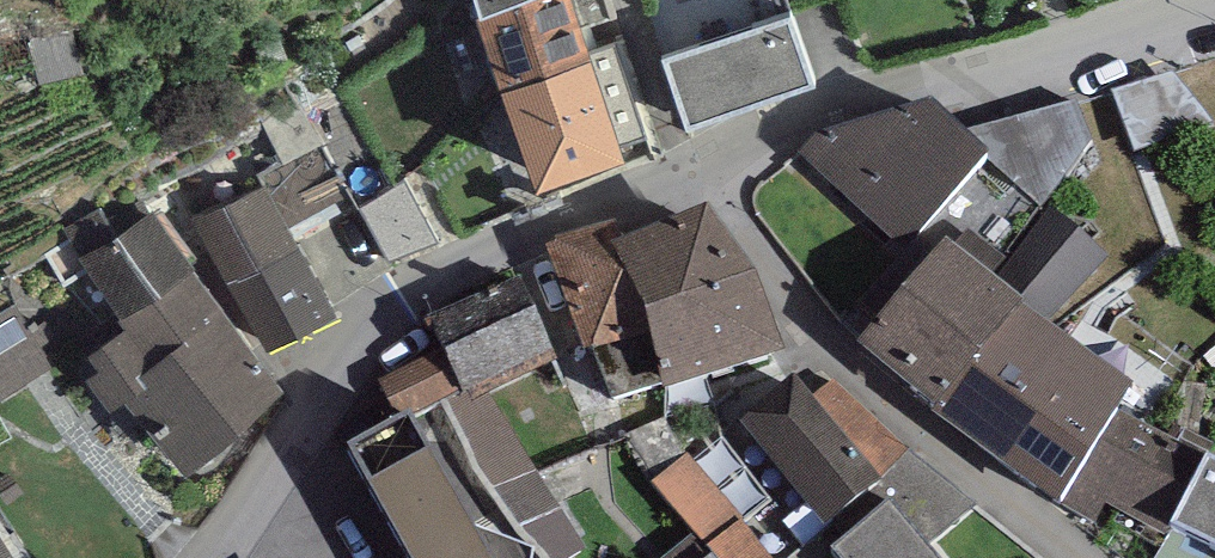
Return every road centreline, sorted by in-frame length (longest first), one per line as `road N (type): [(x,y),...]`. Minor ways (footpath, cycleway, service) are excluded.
road 1 (residential): [(706,163),(403,295),(347,358),(220,557)]
road 2 (residential): [(1078,557),(847,374),(725,207),(706,163)]
road 3 (residential): [(1208,0),(924,83),(706,163)]

